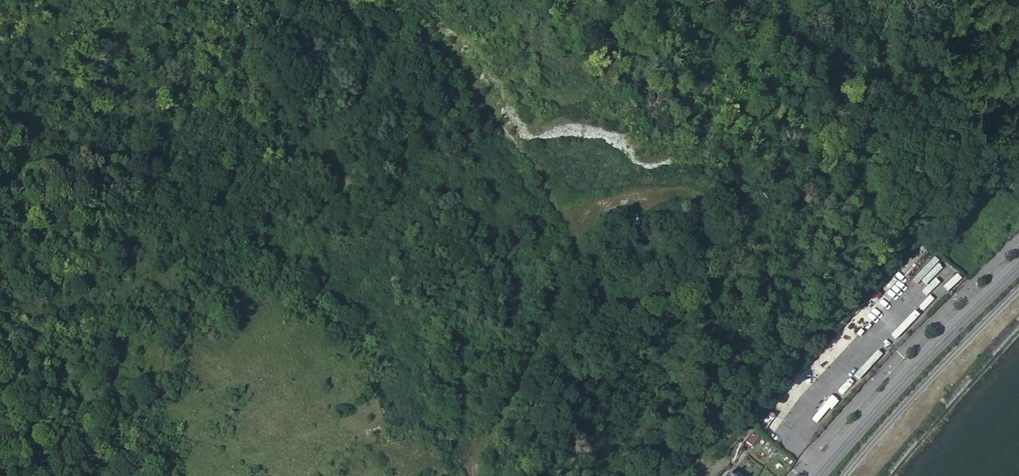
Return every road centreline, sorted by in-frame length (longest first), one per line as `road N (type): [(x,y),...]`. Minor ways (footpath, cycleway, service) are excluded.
road 1 (secondary): [(1018,266),(819,475)]

